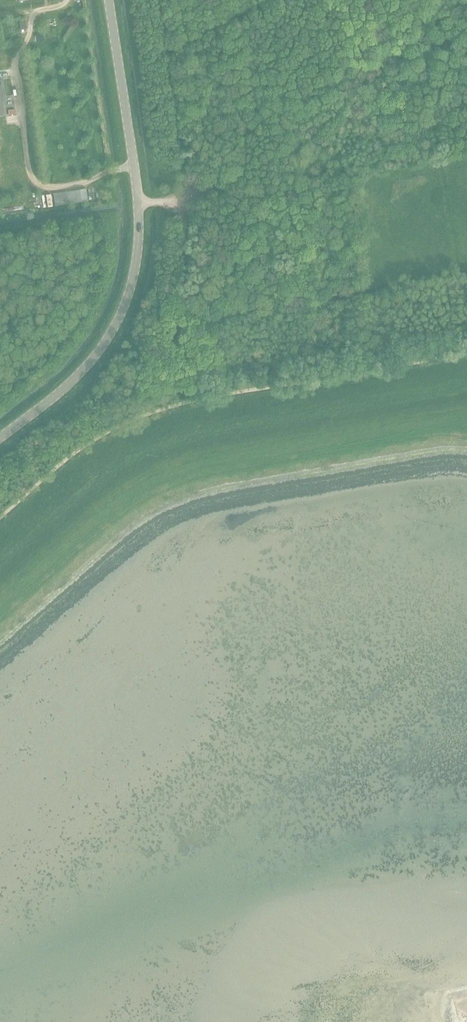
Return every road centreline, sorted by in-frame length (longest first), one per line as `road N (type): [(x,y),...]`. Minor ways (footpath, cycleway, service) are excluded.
road 1 (track): [(466,403),(204,449),(152,469),(0,592)]
road 2 (unclassified): [(0,437),(90,362),(130,289),(138,201),(109,0)]

